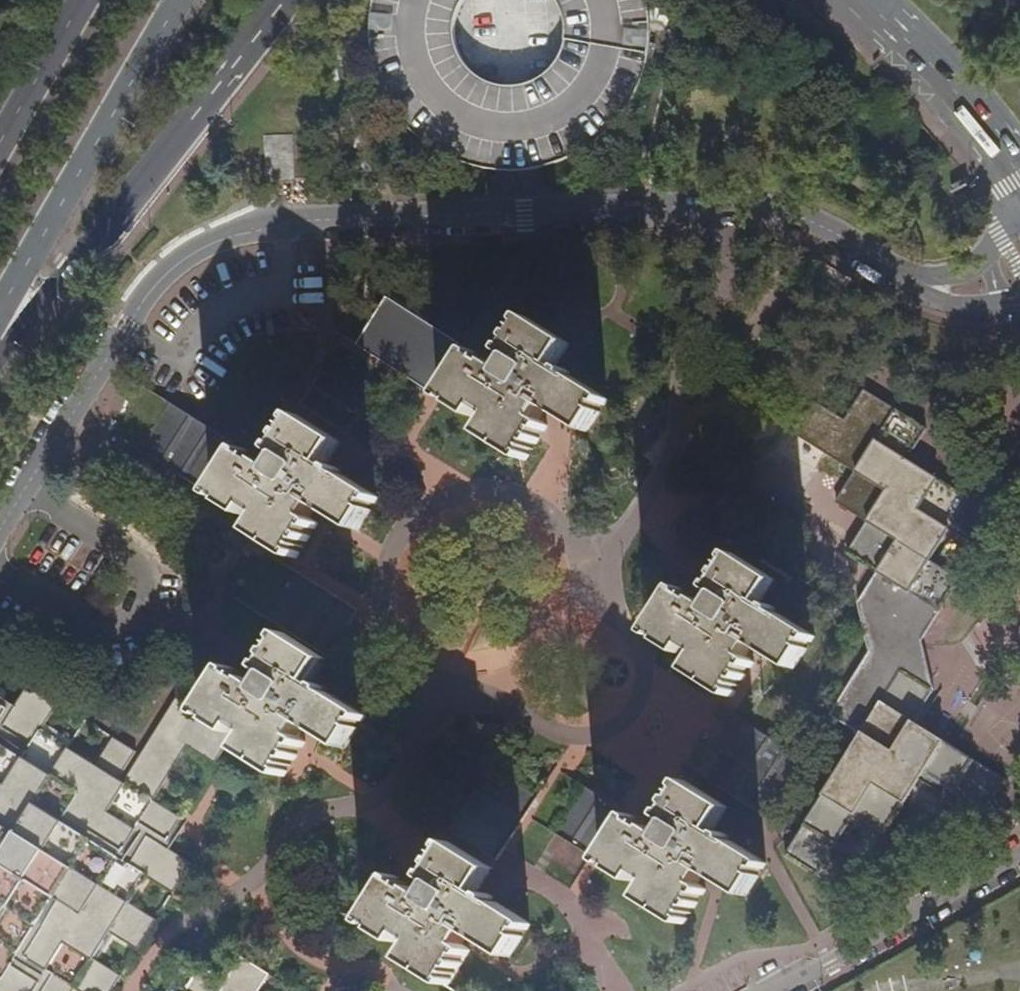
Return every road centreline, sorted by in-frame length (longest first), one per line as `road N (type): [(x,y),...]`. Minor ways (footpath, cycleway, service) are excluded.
road 1 (residential): [(907,280),(816,220),(766,206),(337,218),(256,228),(205,247),(151,291),(0,528)]
road 2 (primary): [(0,348),(283,0)]
road 3 (primary): [(0,311),(180,0)]
road 4 (residential): [(1019,852),(774,990)]
road 5 (secondary): [(860,0),(1019,173)]
road 6 (primary): [(82,0),(0,141)]
road 7 (residential): [(1019,233),(964,272),(907,280)]

